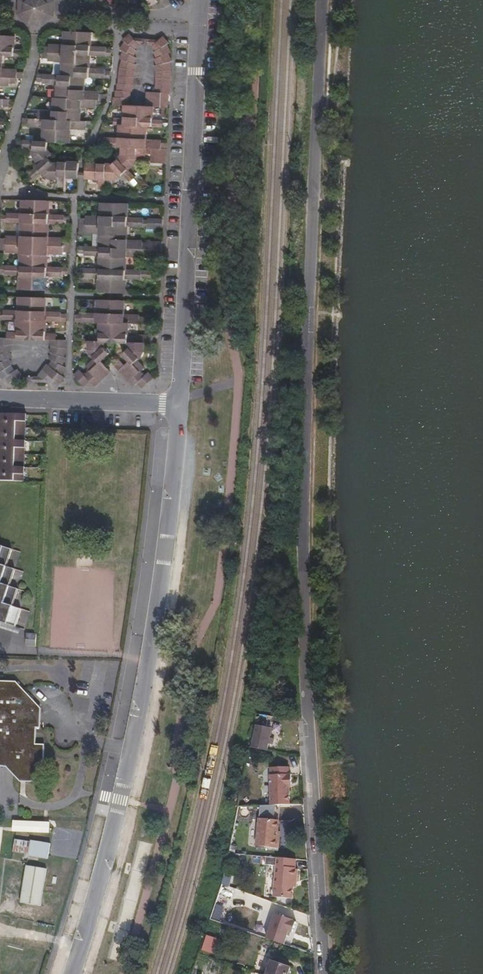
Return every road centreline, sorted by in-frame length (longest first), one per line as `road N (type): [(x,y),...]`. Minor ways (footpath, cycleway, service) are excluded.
road 1 (residential): [(324,973),(304,649),(326,0)]
road 2 (residential): [(73,973),(131,761),(167,552),(178,405)]
road 3 (residential): [(178,405),(203,0)]
road 4 (residential): [(0,399),(178,405)]

